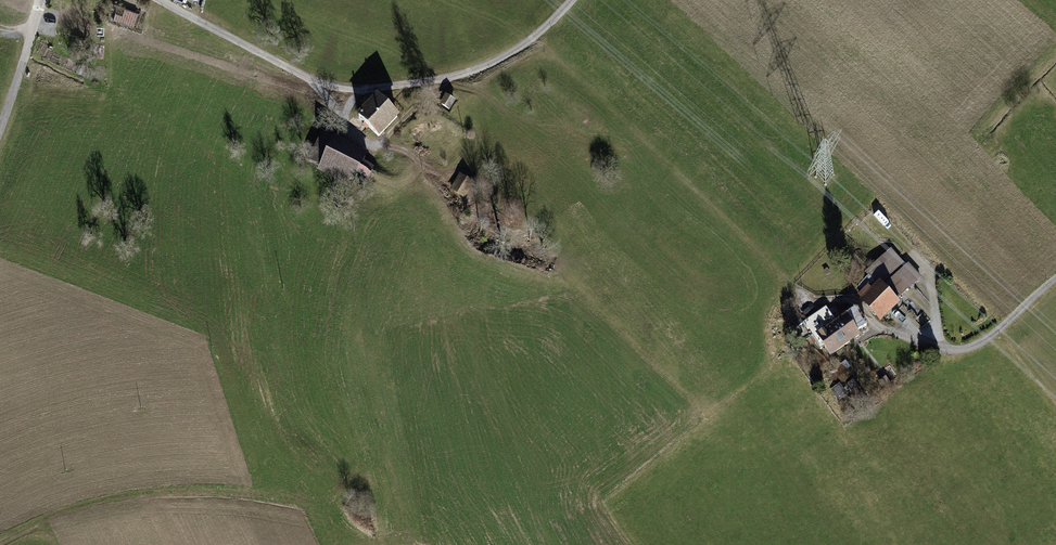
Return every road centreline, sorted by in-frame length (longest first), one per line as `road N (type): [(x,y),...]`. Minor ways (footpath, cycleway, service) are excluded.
road 1 (unclassified): [(159,0),(301,74),(348,88),(473,72),(515,51),(570,0)]
road 2 (track): [(2,544),(46,517),(131,498),(213,493),(330,510),(379,544)]
road 3 (track): [(1055,278),(974,346),(932,347),(893,329)]
road 4 (unclassified): [(0,131),(40,0)]

